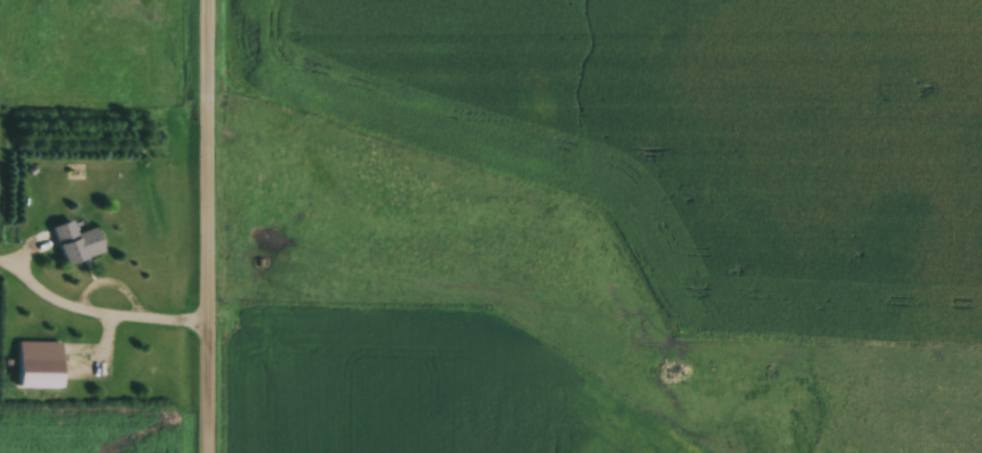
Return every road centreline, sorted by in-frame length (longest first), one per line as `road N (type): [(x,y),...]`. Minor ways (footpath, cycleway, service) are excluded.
road 1 (residential): [(216,452),(216,0)]

